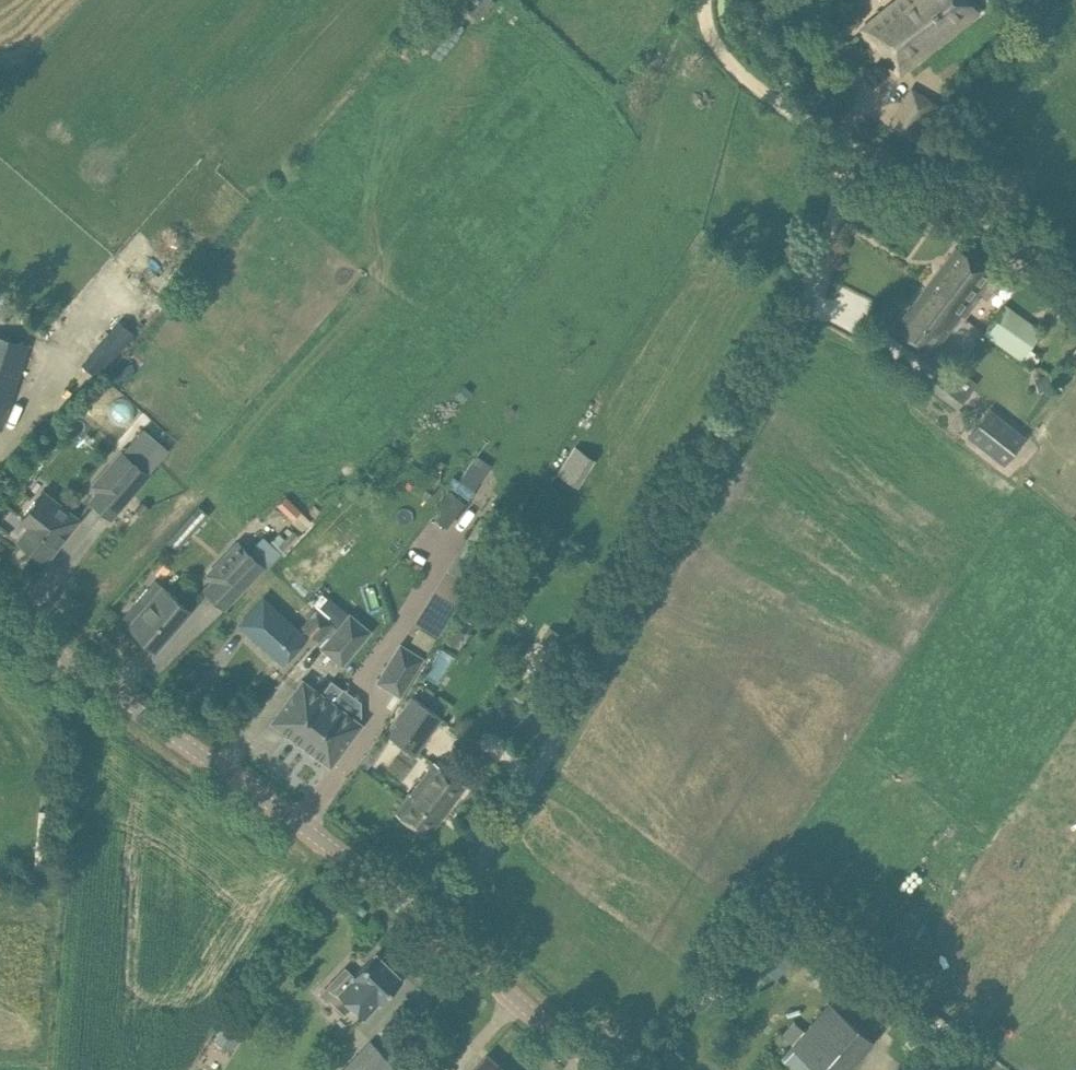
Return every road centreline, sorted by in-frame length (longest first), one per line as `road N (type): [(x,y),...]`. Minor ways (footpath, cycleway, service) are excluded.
road 1 (unclassified): [(700,0),(703,29),(723,59),(836,153),(829,229),(793,341),(435,927)]
road 2 (tertiary): [(435,927),(0,617)]
road 3 (tertiary): [(597,1069),(435,927)]

